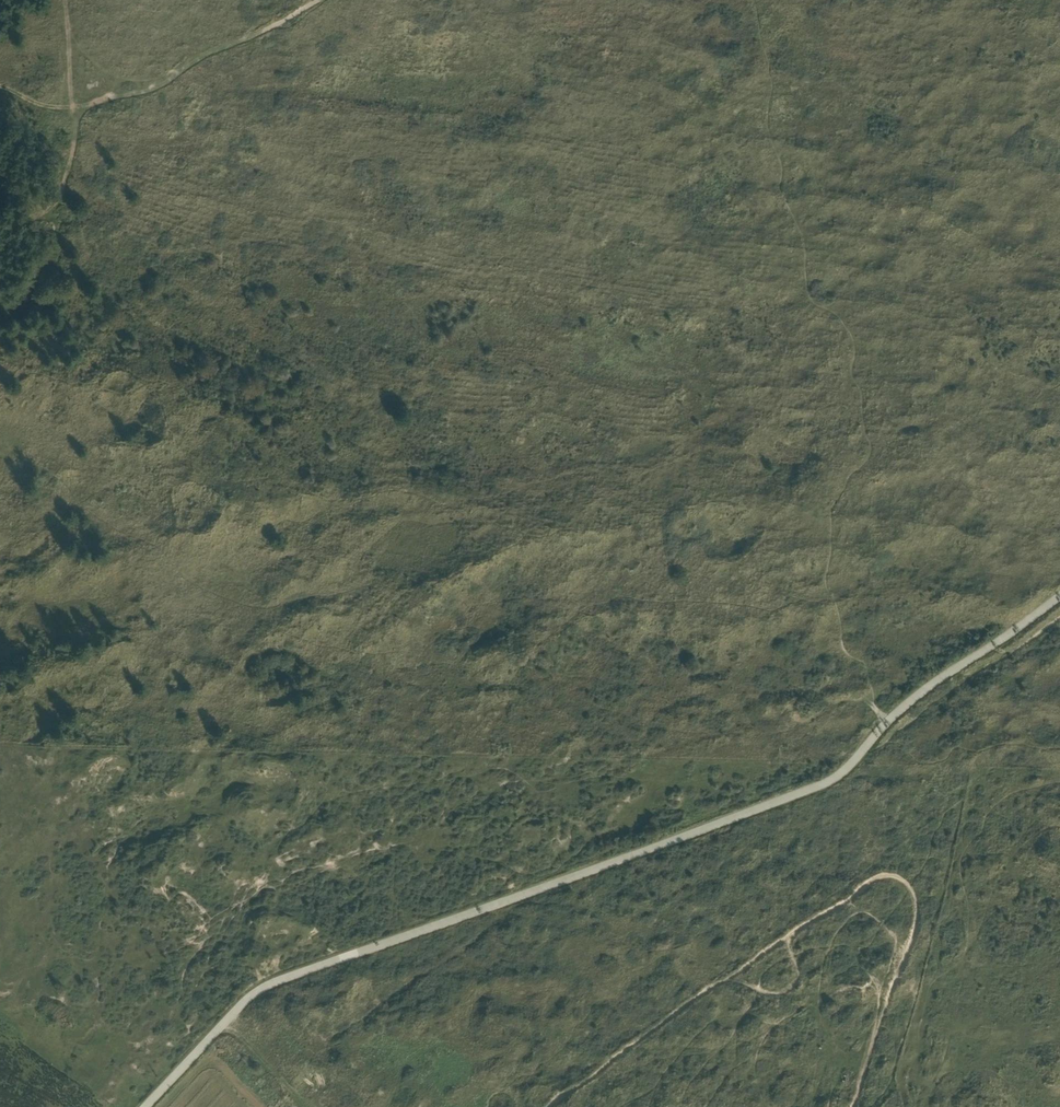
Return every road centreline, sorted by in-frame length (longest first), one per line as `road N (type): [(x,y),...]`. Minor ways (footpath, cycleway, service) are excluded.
road 1 (unclassified): [(141,1106),(258,986),(826,777),(946,671),(1059,595)]

